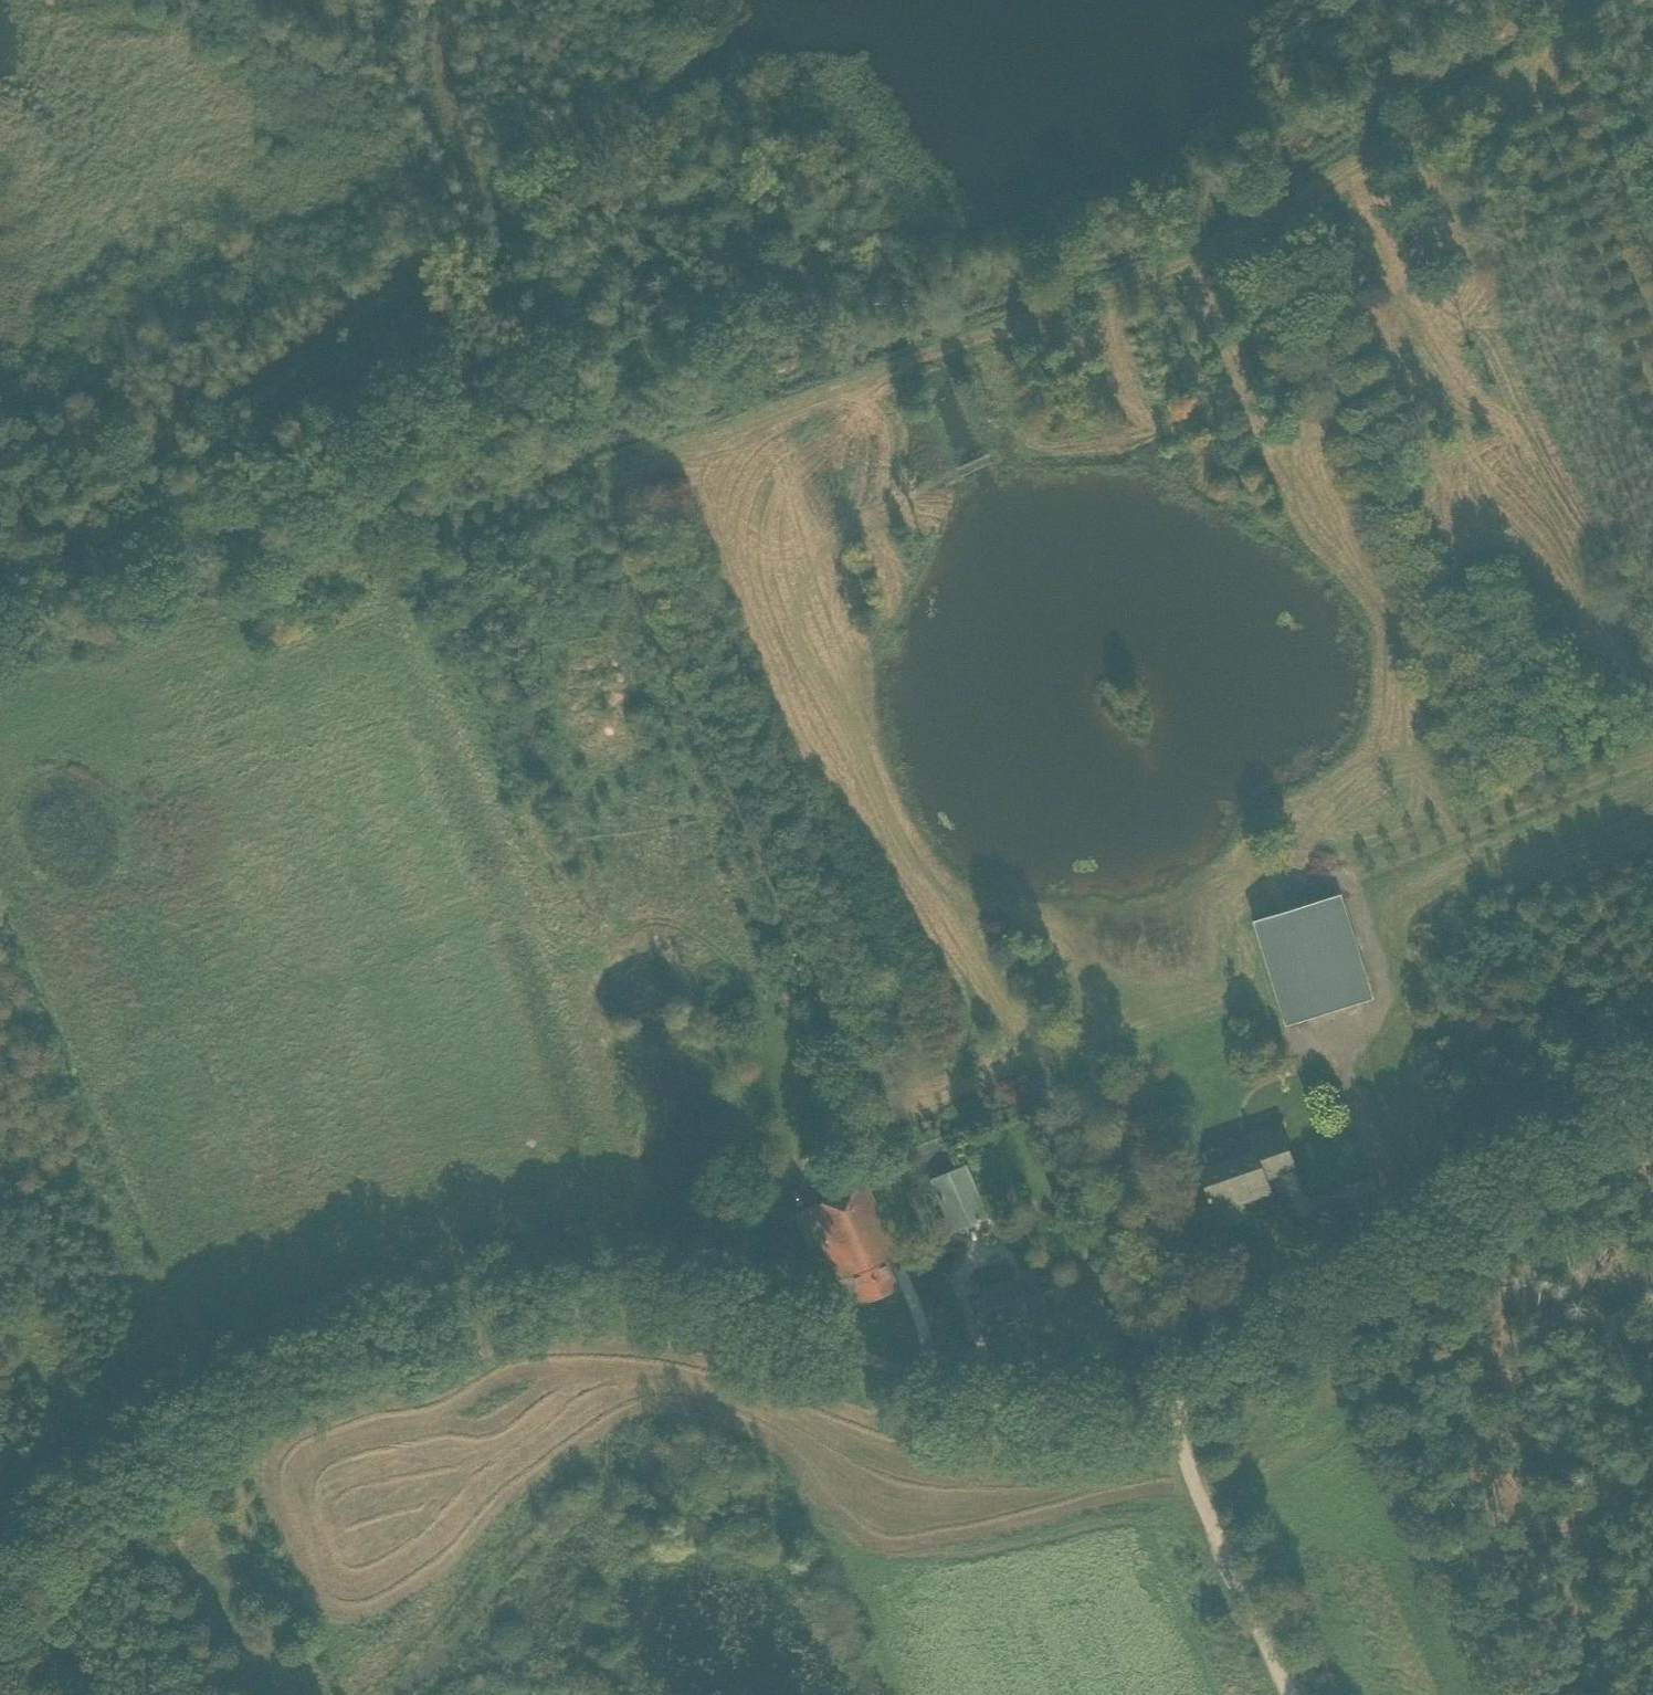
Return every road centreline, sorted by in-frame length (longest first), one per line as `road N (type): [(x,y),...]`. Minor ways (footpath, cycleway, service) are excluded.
road 1 (track): [(0,1589),(89,1500),(215,1413),(352,1345),(502,1301),(652,1295),(768,1322)]
road 2 (track): [(0,543),(18,551),(471,192),(441,47),(447,0)]
road 3 (track): [(1652,1073),(1312,1320),(1170,1400)]
road 4 (track): [(1170,1400),(1121,1411),(1051,1412),(979,1399),(768,1322)]
road 5 (track): [(1170,1400),(1293,1694)]

